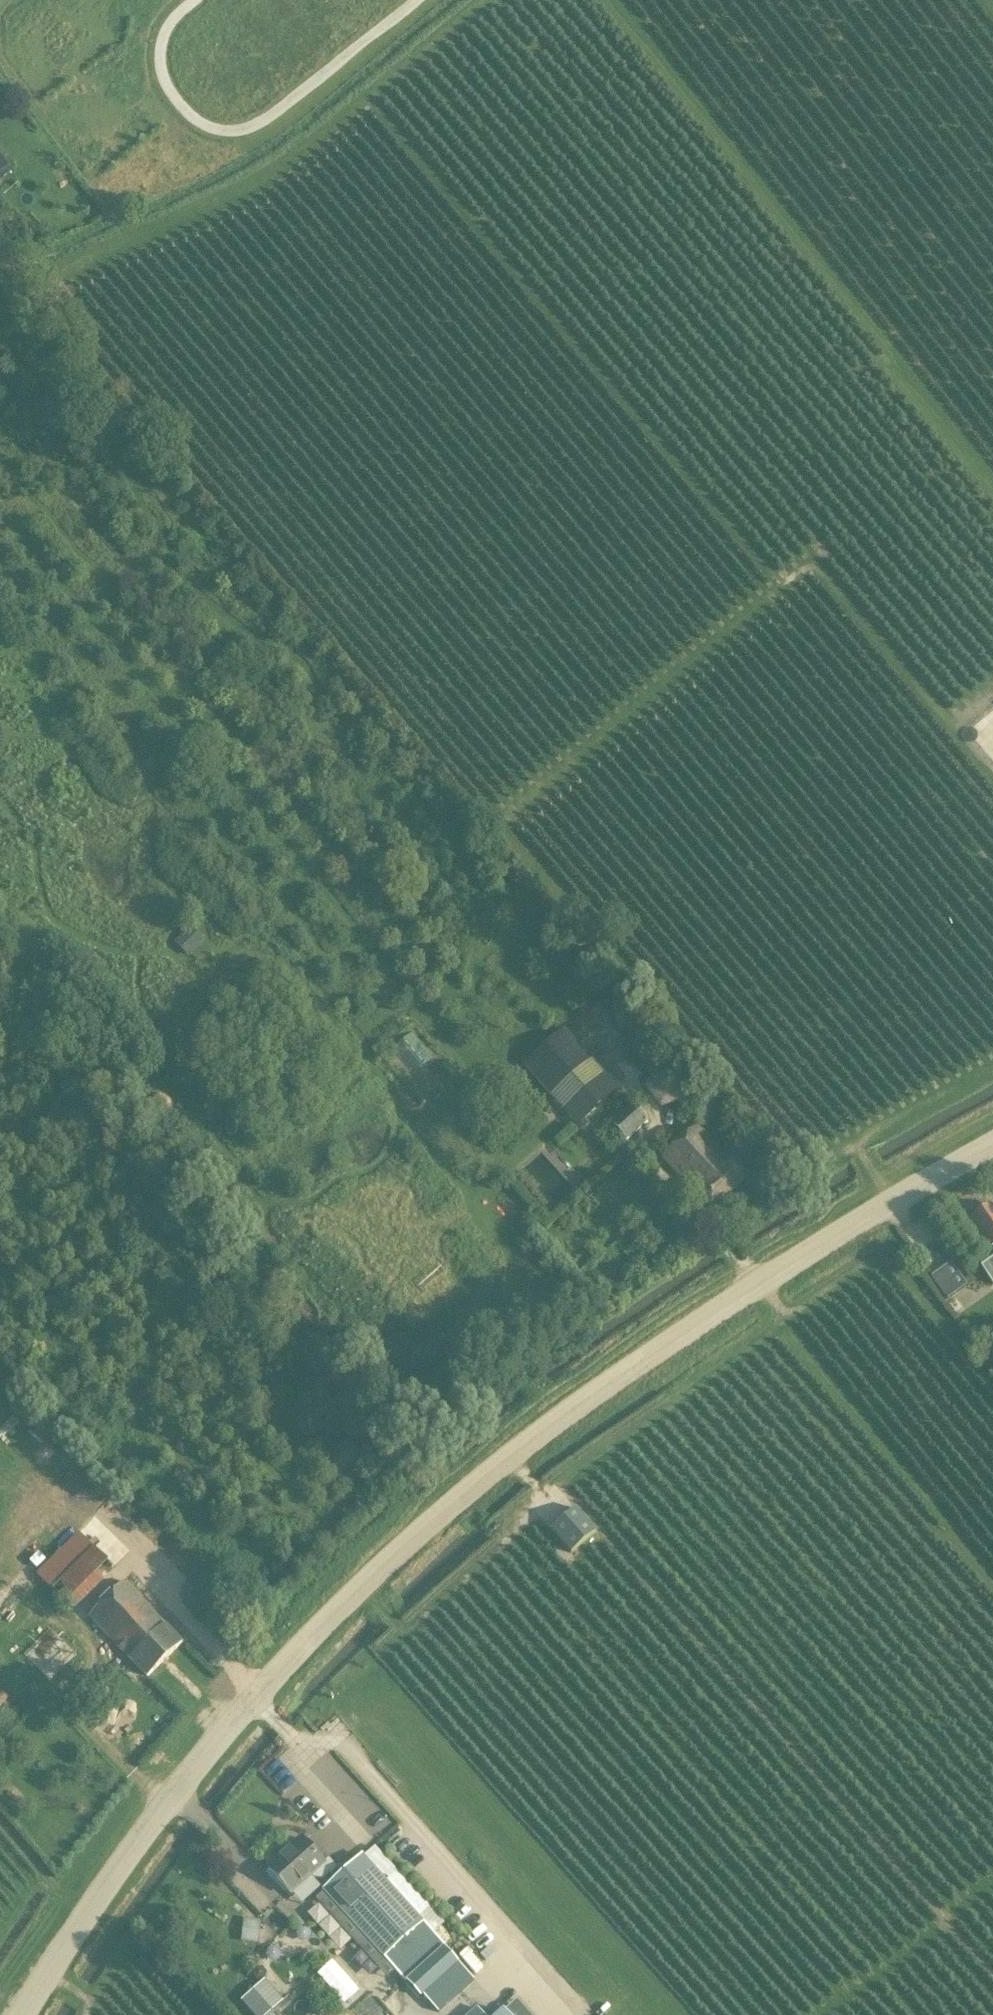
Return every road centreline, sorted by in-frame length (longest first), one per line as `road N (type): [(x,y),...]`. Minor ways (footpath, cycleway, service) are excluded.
road 1 (unclassified): [(35,2014),(228,1764),(388,1595),(786,1269),(992,1146)]

